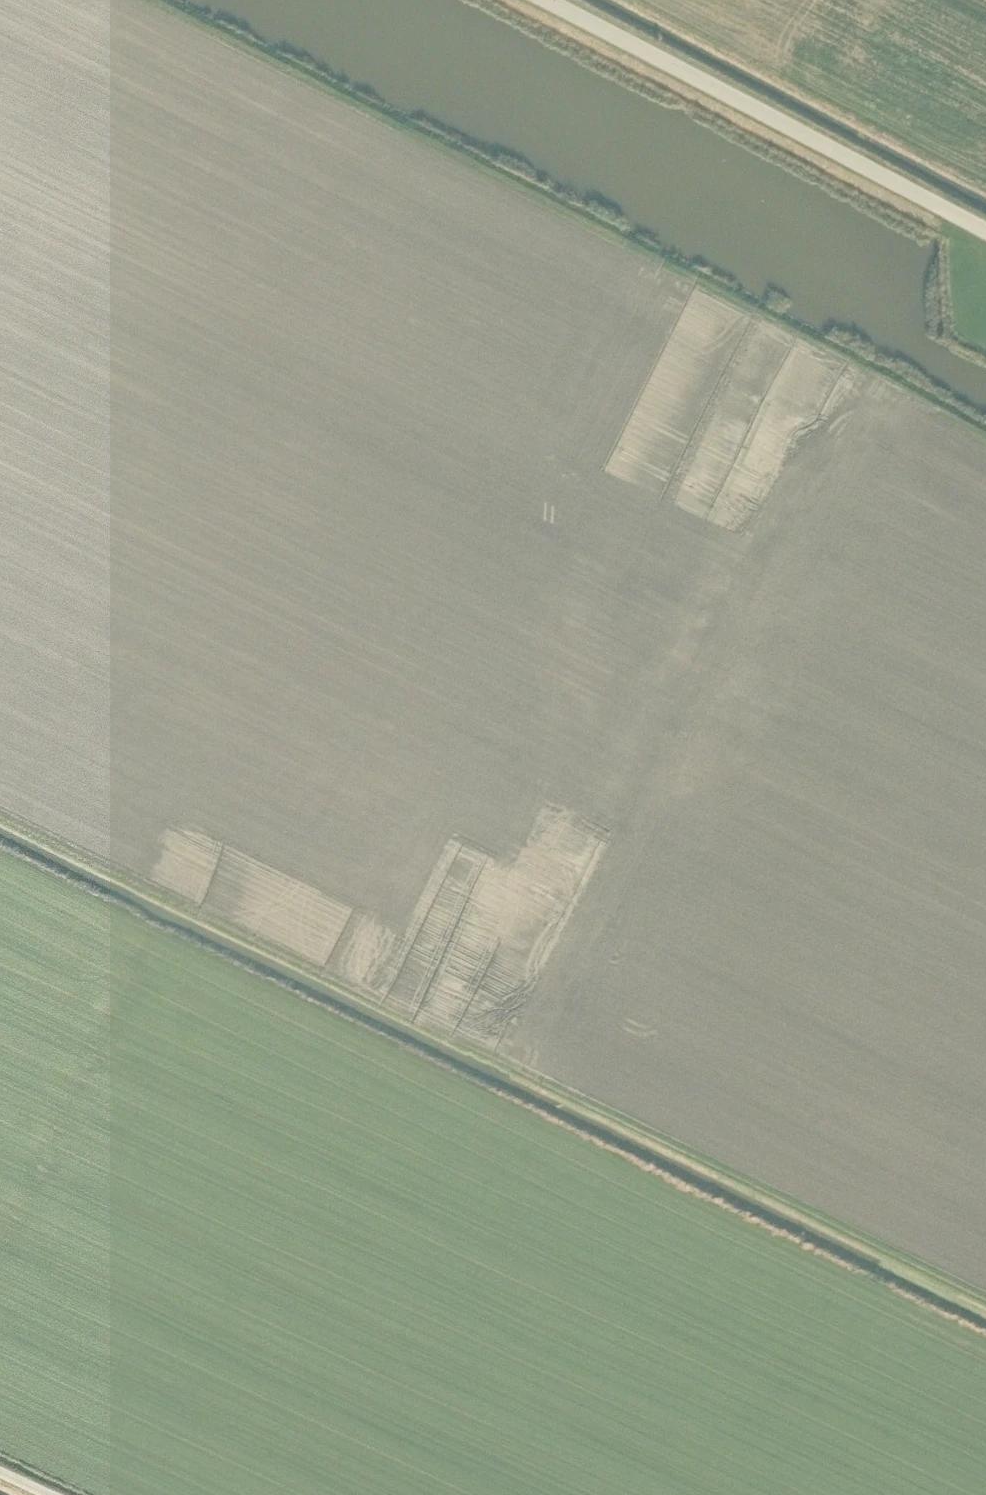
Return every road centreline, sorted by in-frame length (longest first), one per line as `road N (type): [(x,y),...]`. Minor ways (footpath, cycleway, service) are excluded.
road 1 (unclassified): [(985,236),(546,0)]

